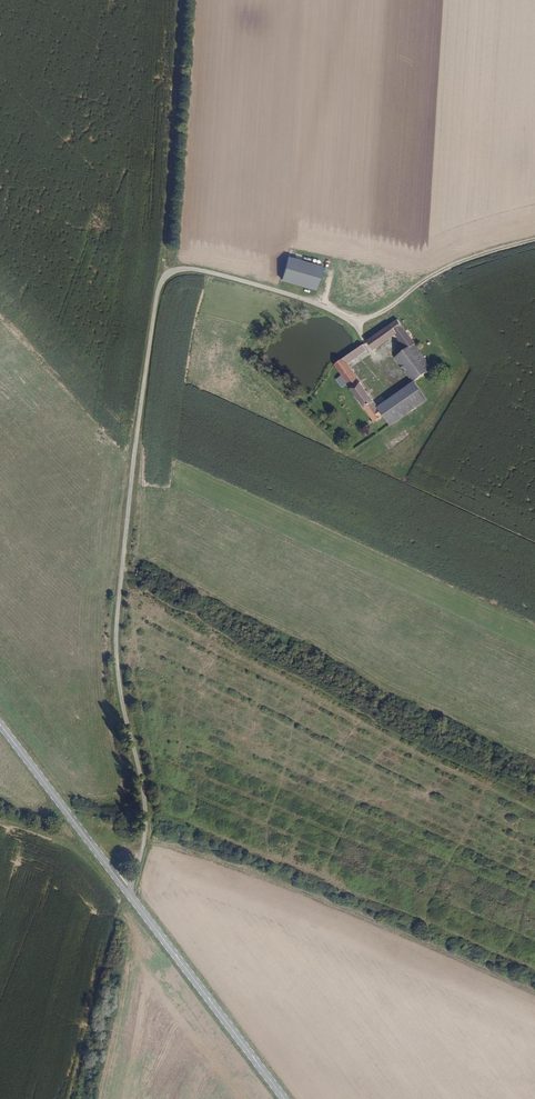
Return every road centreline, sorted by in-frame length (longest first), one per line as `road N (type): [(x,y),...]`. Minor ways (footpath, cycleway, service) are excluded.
road 1 (unclassified): [(171,270),(152,327),(119,600),(120,681),(146,831),(132,881),(122,888)]
road 2 (track): [(144,841),(241,869),(534,994)]
road 3 (track): [(186,0),(171,270)]
road 4 (secondary): [(122,888),(282,1098)]
road 5 (secondary): [(0,729),(122,888)]
road 6 (track): [(354,321),(490,252),(534,243)]
road 7 (unclassified): [(171,270),(241,281),(354,321)]

